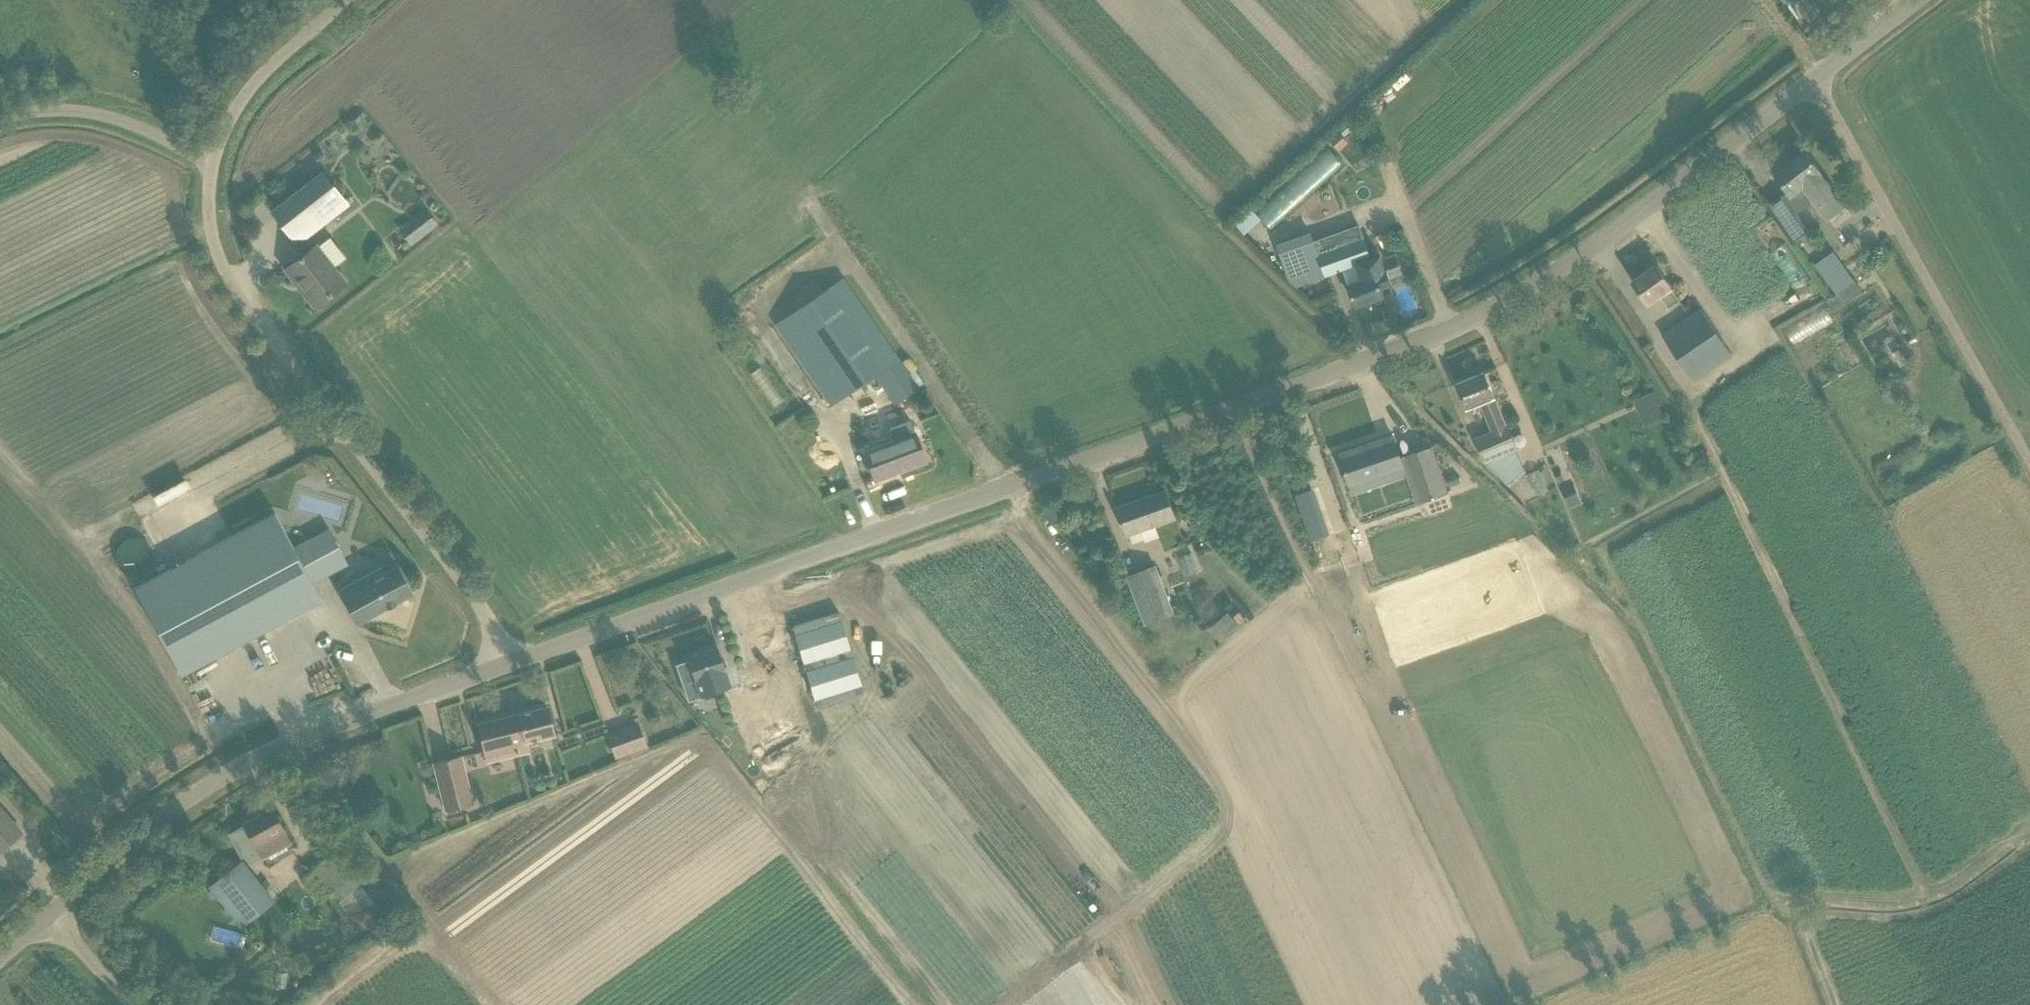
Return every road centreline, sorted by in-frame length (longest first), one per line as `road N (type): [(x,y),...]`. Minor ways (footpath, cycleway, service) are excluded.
road 1 (unclassified): [(505,656),(1496,311),(1807,83)]
road 2 (unclassified): [(505,656),(214,262),(204,181),(224,106),(354,0)]
road 3 (unclassified): [(50,911),(172,800),(231,765),(505,656)]
road 4 (unclassified): [(2029,461),(1807,83)]
road 5 (unclassified): [(1807,83),(1918,0)]
road 6 (unclassified): [(134,1004),(50,911)]

